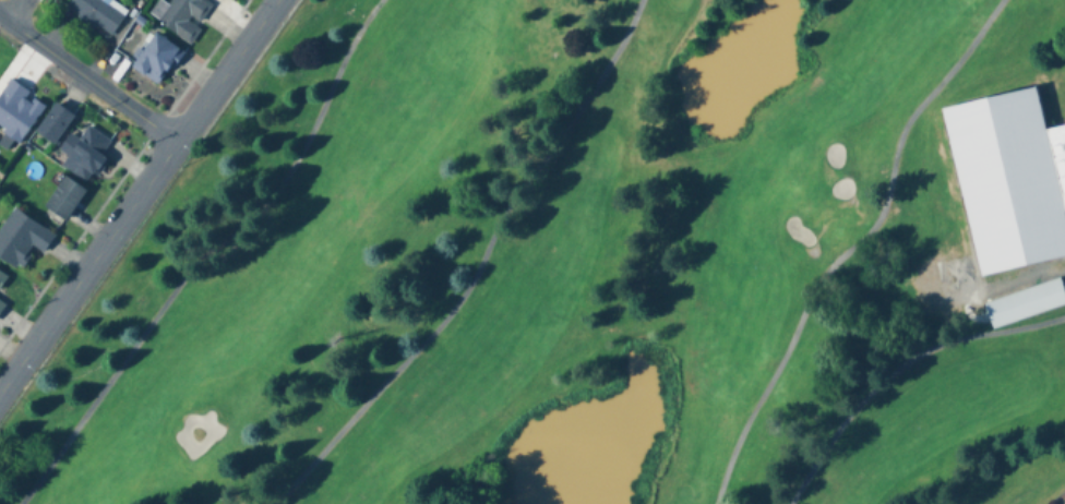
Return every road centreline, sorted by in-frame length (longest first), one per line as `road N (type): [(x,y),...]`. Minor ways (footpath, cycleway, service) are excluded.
road 1 (tertiary): [(0,386),(276,0)]
road 2 (tertiary): [(178,135),(0,10)]

